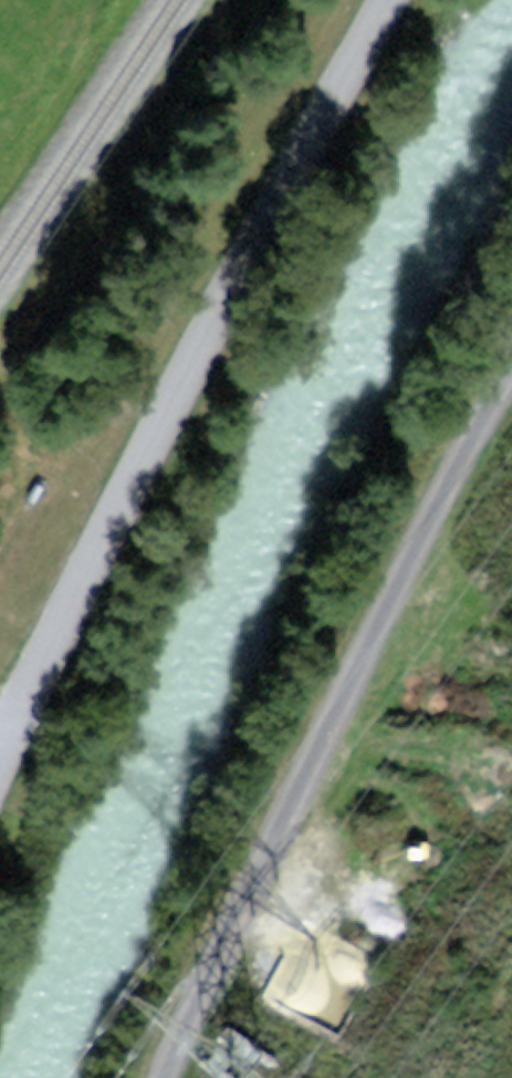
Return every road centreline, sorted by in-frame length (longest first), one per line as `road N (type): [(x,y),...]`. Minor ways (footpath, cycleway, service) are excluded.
road 1 (unclassified): [(382,0),(0,741)]
road 2 (track): [(166,1077),(385,594),(511,358)]

